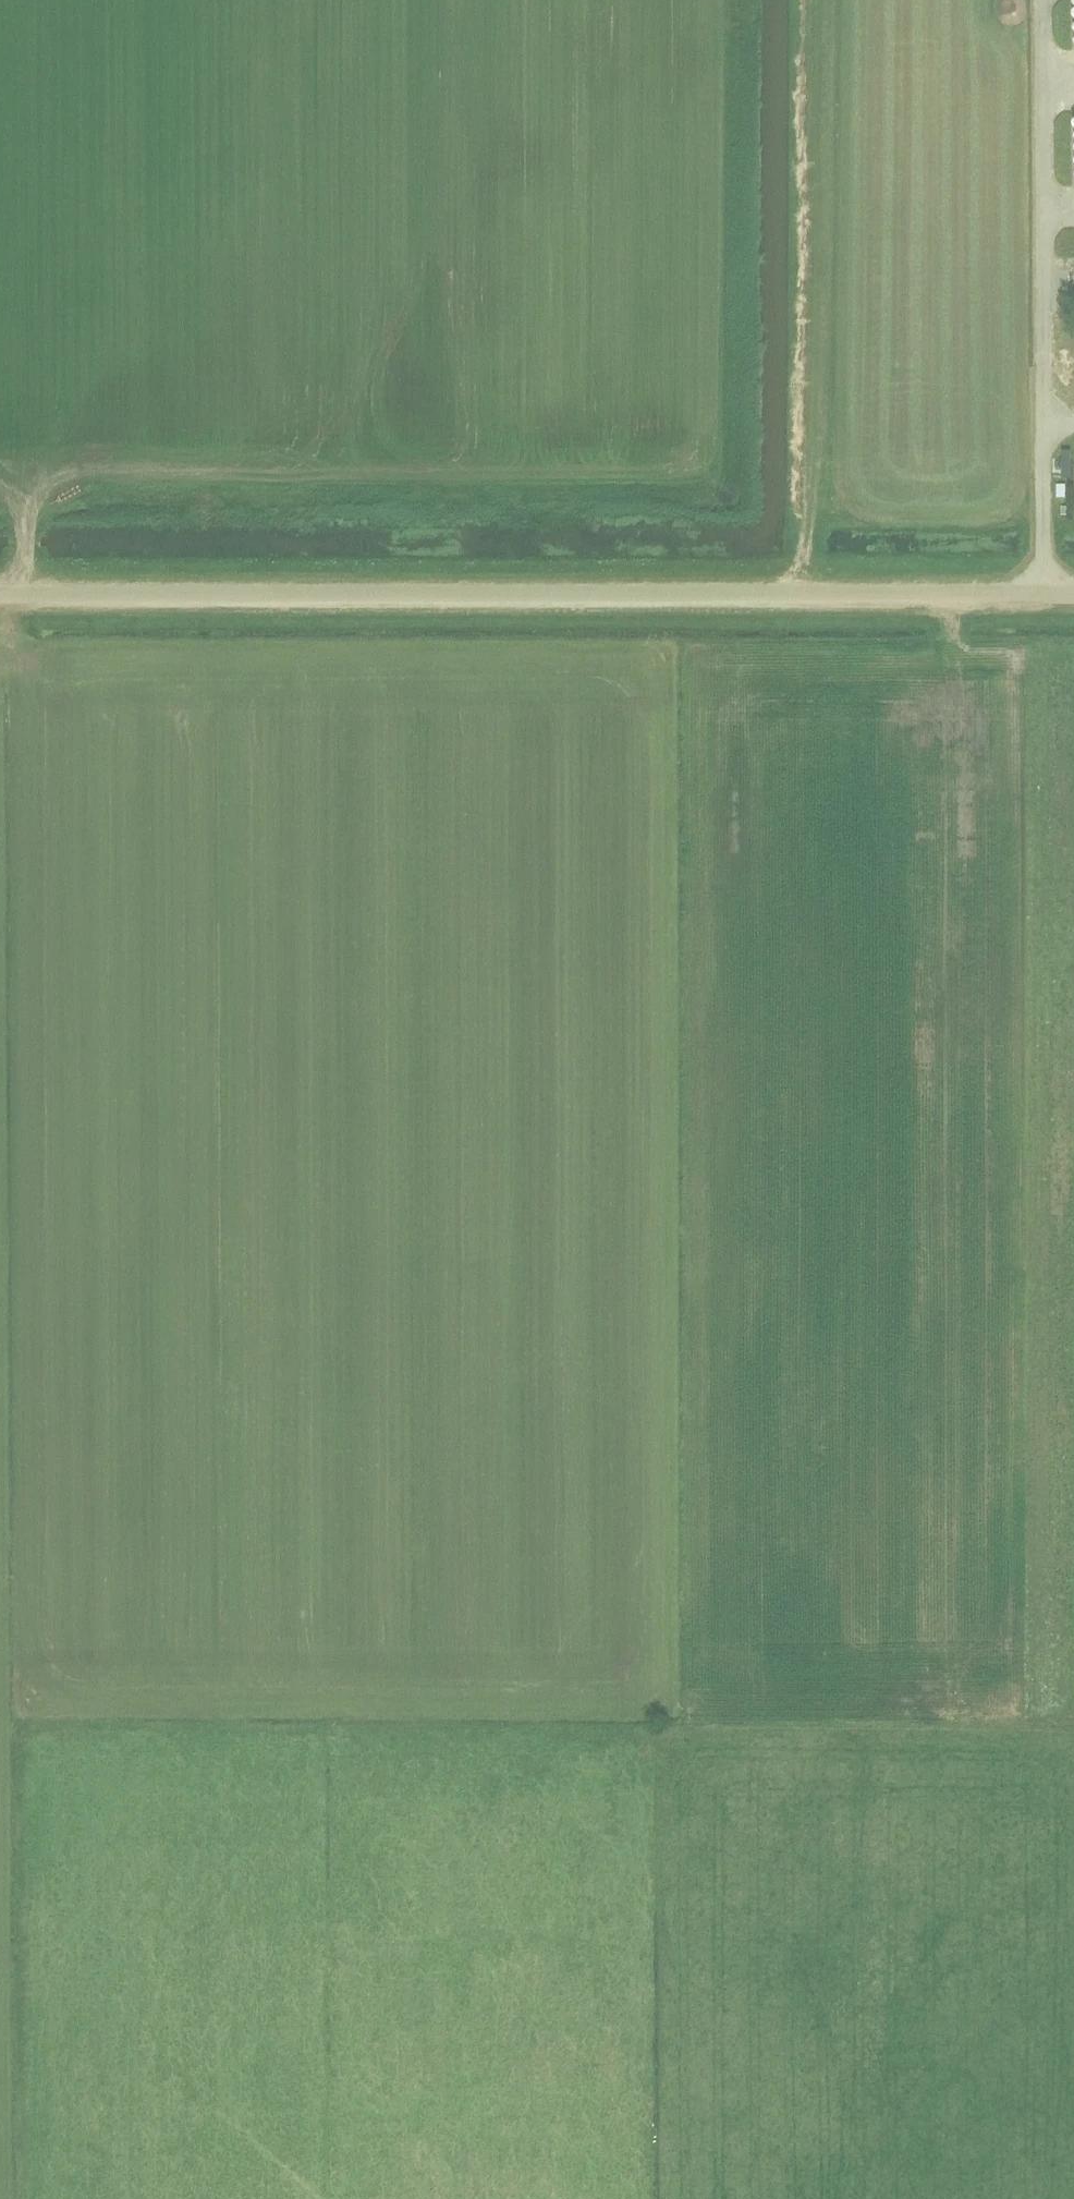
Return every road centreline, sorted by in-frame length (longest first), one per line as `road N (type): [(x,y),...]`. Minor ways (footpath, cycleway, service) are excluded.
road 1 (unclassified): [(1073,598),(0,598)]

